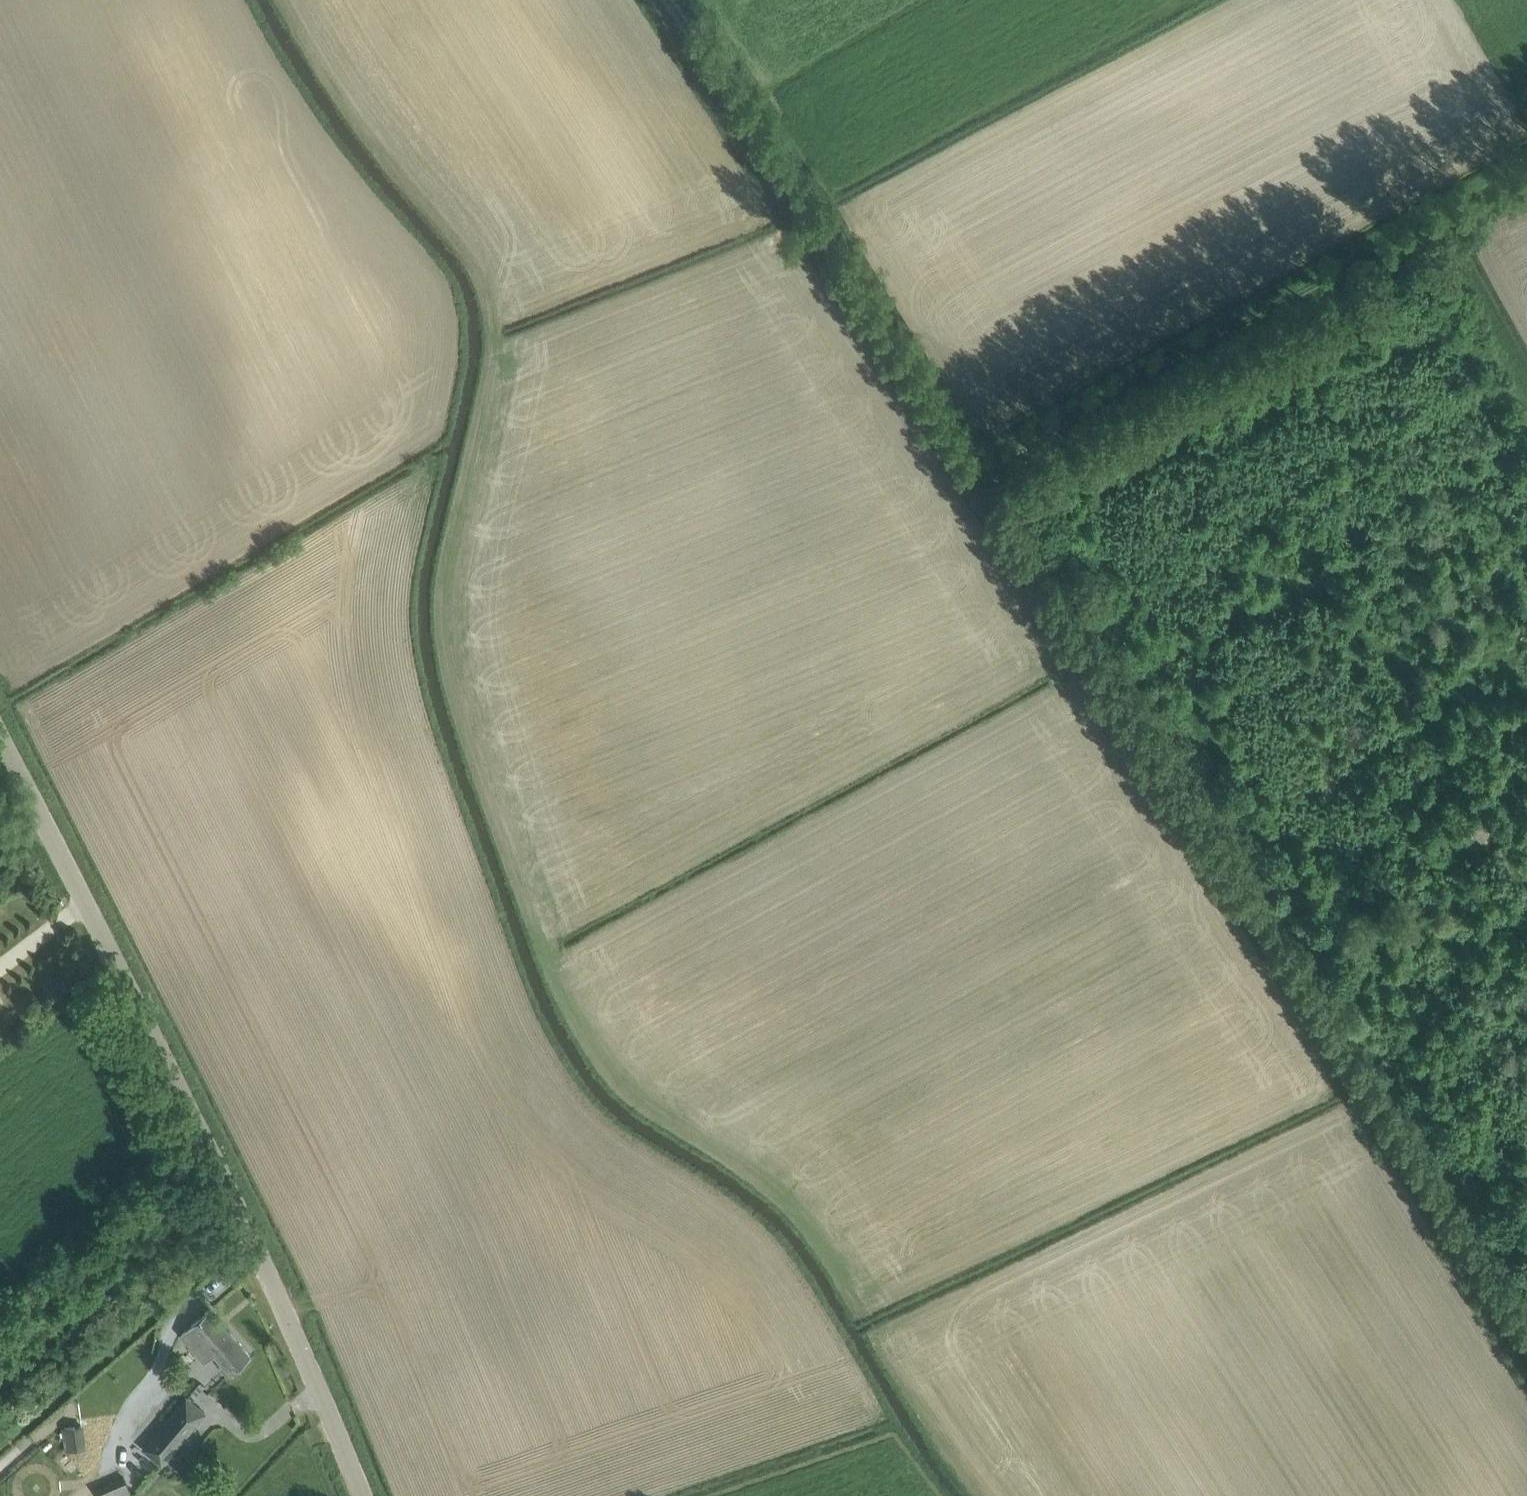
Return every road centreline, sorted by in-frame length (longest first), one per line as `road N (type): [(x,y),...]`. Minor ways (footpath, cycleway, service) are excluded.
road 1 (track): [(968,467),(1526,1324)]
road 2 (tertiary): [(356,1495),(232,1202),(0,734)]
road 3 (track): [(1526,164),(968,467)]
road 4 (track): [(663,0),(968,467)]

